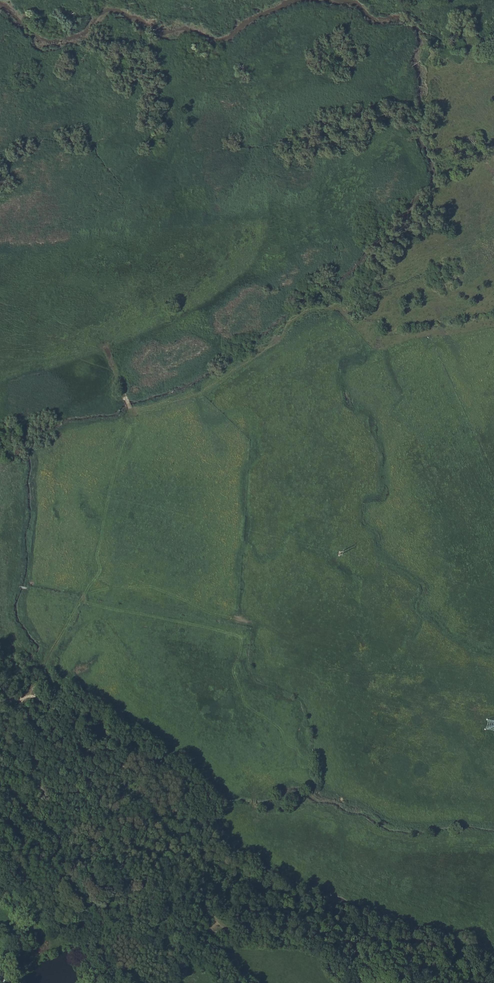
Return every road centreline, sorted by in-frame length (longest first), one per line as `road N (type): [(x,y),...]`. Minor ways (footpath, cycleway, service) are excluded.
road 1 (track): [(163,842),(163,814),(146,775),(39,700),(0,704)]

